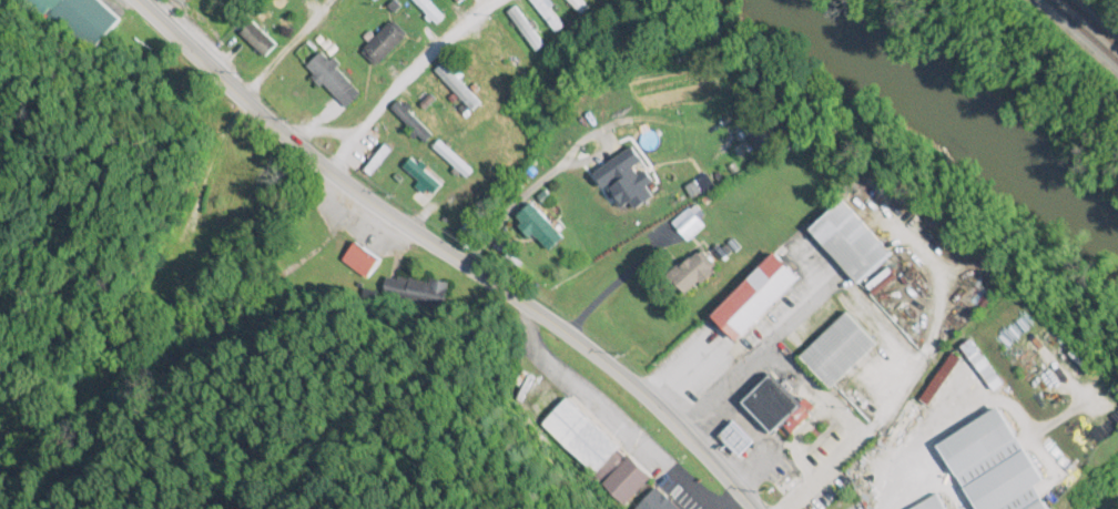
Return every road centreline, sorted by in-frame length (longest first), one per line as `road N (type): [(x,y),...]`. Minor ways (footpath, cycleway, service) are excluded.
road 1 (secondary): [(753,508),(633,386),(360,196),(135,0)]
road 2 (residential): [(297,146),(356,138),(502,0)]
road 3 (residential): [(263,119),(376,0)]
road 4 (residential): [(465,266),(559,171)]
road 5 (residential): [(657,250),(565,334)]
road 6 (residential): [(598,160),(559,171),(594,136),(606,151),(598,160)]

